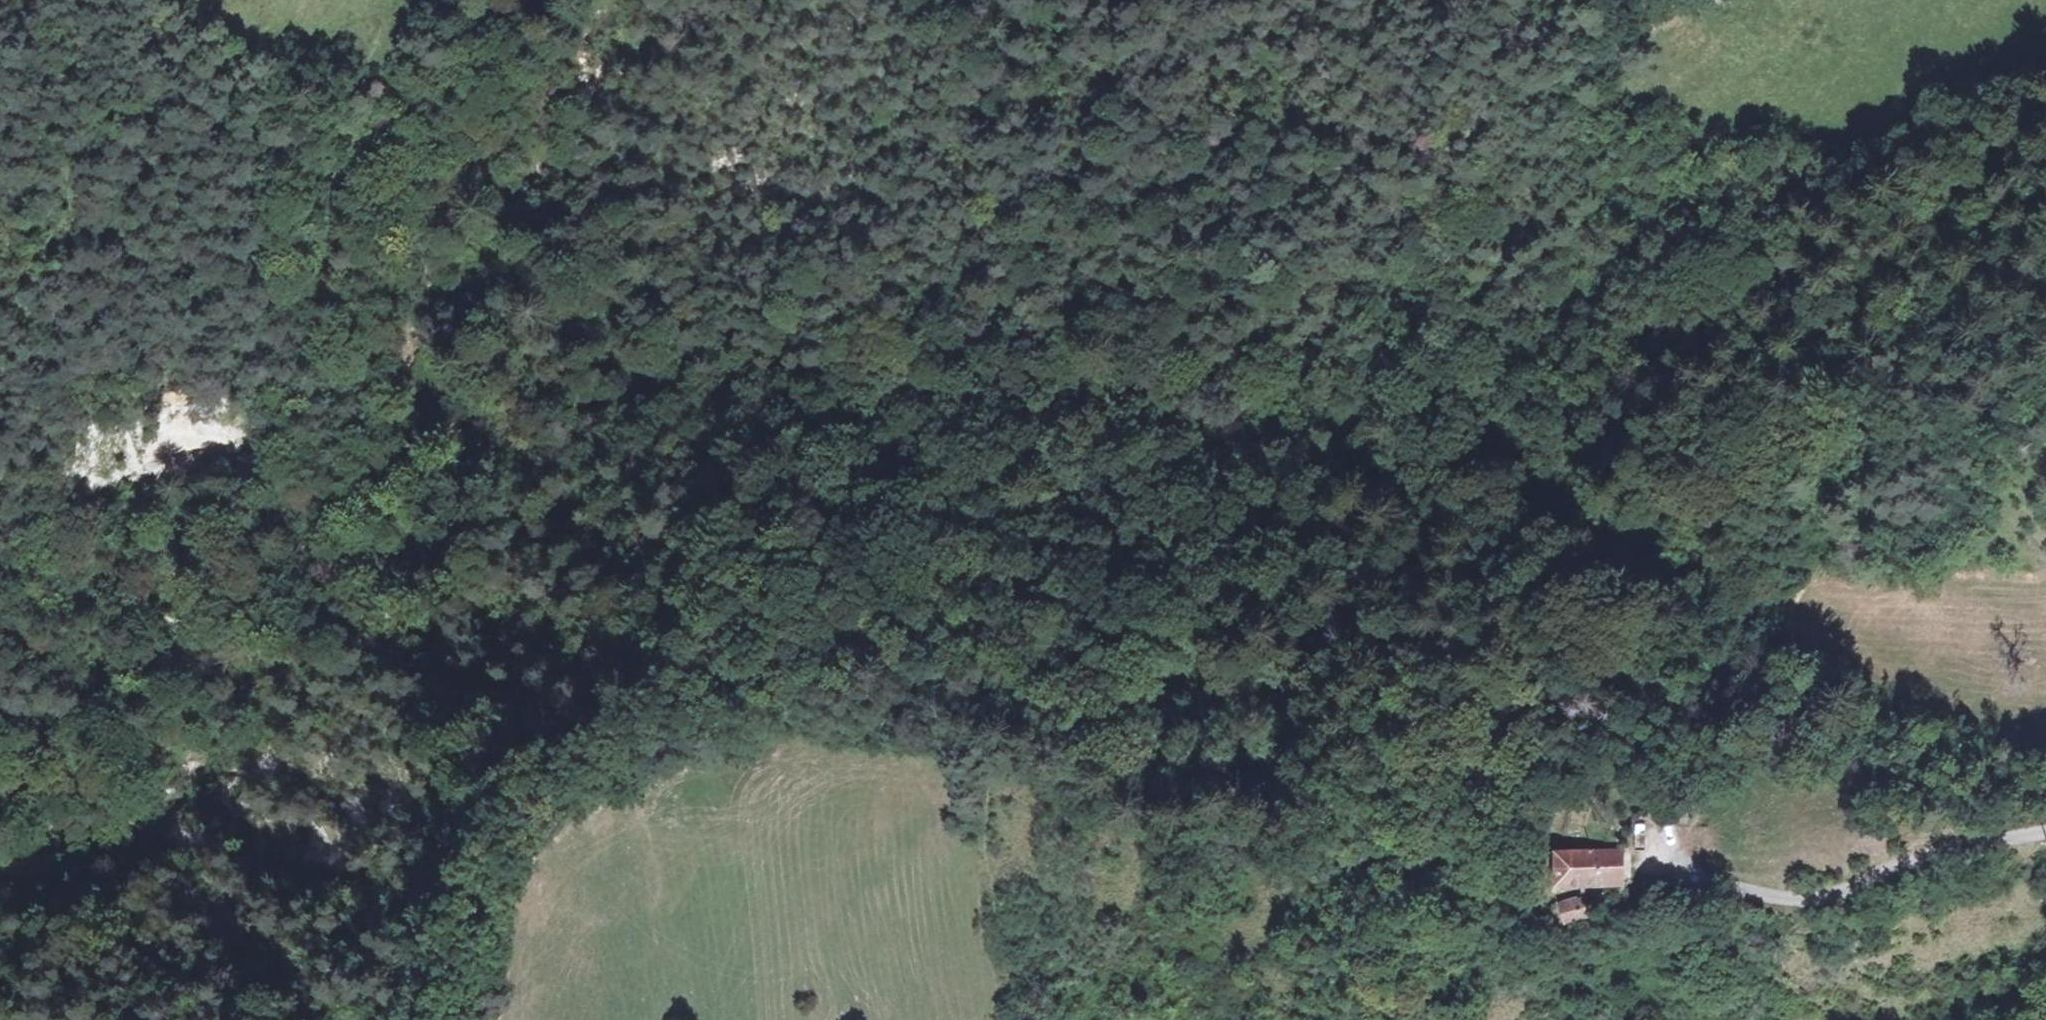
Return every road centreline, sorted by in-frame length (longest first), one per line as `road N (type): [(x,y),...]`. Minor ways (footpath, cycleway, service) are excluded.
road 1 (residential): [(2045,830),(1914,857),(1801,901),(1678,890)]

